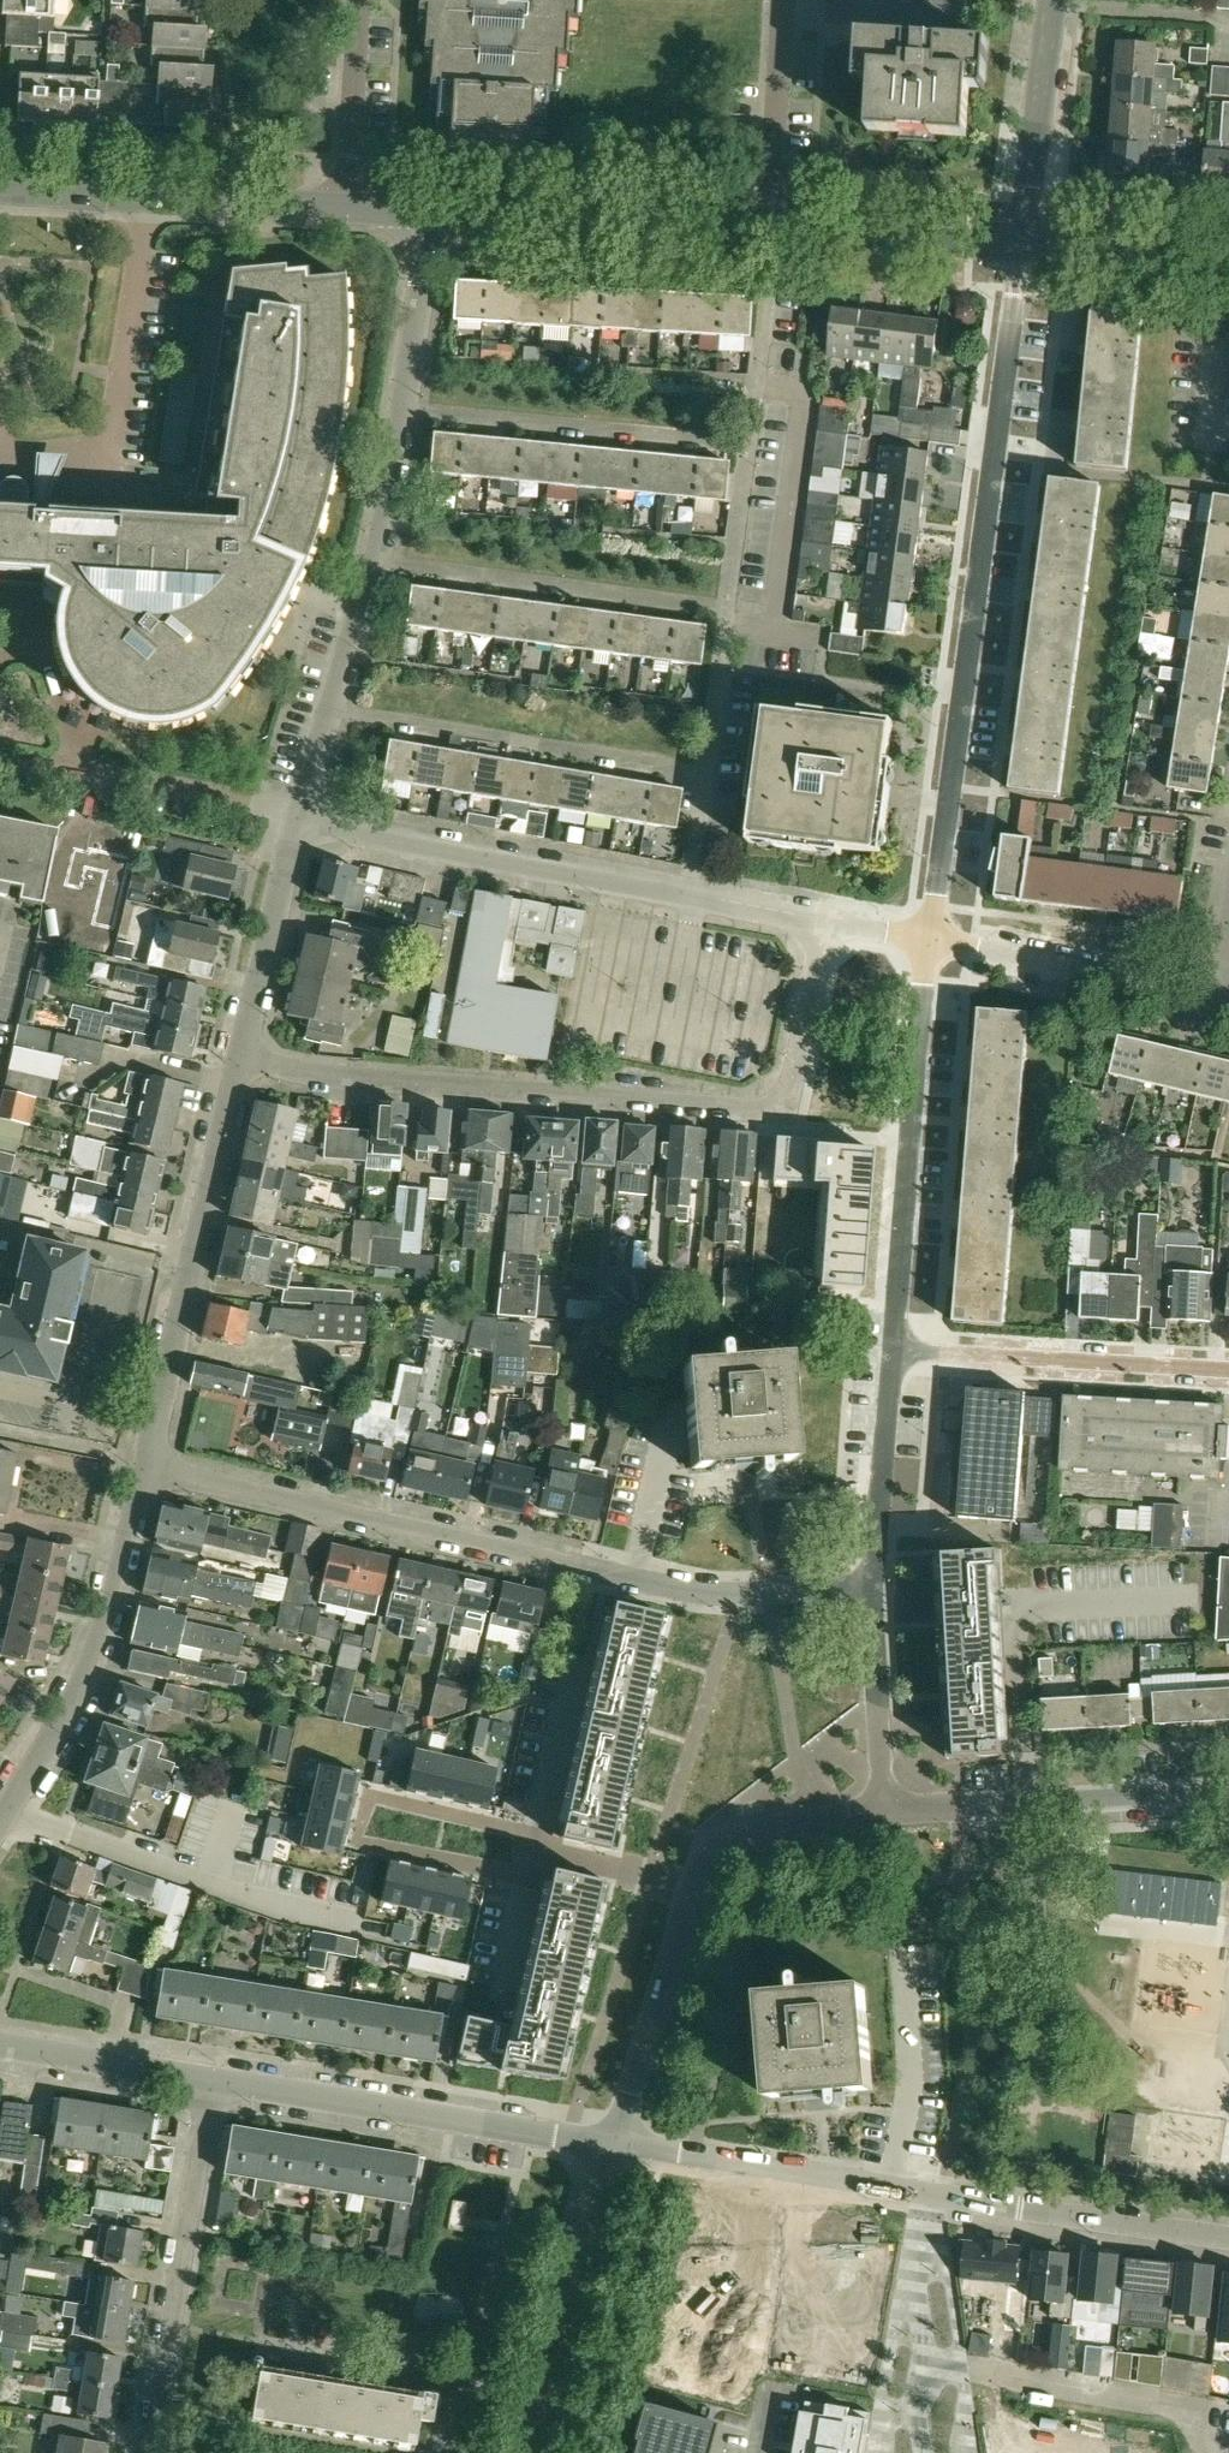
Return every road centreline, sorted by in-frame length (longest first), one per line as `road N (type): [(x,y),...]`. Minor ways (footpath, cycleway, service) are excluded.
road 1 (residential): [(232,1063),(752,1103),(779,1091),(791,1075),(824,921)]
road 2 (unclassified): [(931,941),(1024,249)]
road 3 (residential): [(690,895),(772,233)]
road 4 (residential): [(1228,2240),(616,2143)]
road 5 (residential): [(298,817),(382,493),(422,212)]
road 6 (residential): [(738,1594),(683,1589),(145,1469)]
road 7 (residential): [(534,1849),(527,1880),(358,1840),(369,1794),(538,1834)]
road 8 (residential): [(145,1469),(232,1063)]
road 9 (unclassified): [(894,1351),(931,941)]
road 10 (residential): [(616,2143),(214,2078)]
road 11 (residential): [(690,895),(298,817)]
road 12 (residential): [(0,1824),(74,1699),(120,1570),(145,1469)]
road 13 (residential): [(150,2452),(214,2078)]
road 14 (tertiary): [(422,212),(772,233)]
road 15 (tertiary): [(0,187),(347,208)]
road 16 (residential): [(884,1810),(1228,1791)]
road 17 (unclassified): [(1228,1379),(894,1351)]
road 18 (unclassified): [(531,2452),(616,2143)]
road 19 (residential): [(1213,1007),(931,941)]
road 20 (residential): [(616,2143),(694,1888)]
road 21 (residential): [(232,1063),(298,817)]
road 22 (tertiary): [(772,233),(1024,249)]
road 23 (tertiary): [(1024,249),(1055,0)]
road 24 (unclassified): [(874,1589),(894,1351)]
road 25 (residential): [(772,233),(784,0)]
road 26 (residential): [(694,1888),(707,1844),(884,1810)]
road 27 (unclassified): [(884,1810),(874,1589)]
road 28 (residential): [(214,2078),(0,2043)]
road 29 (residential): [(347,208),(360,0)]
road 30 (tertiary): [(1228,261),(1024,249)]
road 31 (residential): [(534,1849),(694,1888)]
road 32 (residential): [(824,921),(690,895)]
road 33 (unclassified): [(738,1594),(874,1589)]

